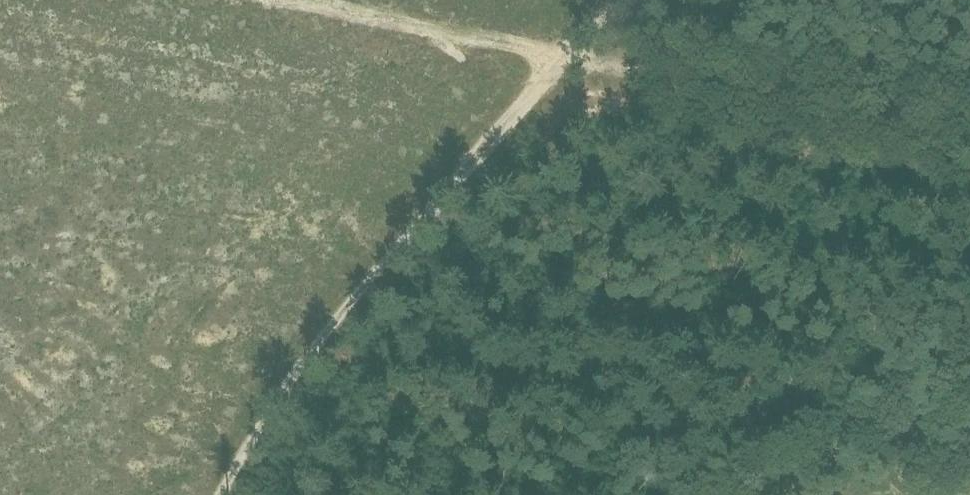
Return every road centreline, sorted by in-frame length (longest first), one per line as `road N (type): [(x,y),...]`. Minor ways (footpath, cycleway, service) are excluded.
road 1 (track): [(223,494),(337,315),(567,57)]
road 2 (track): [(567,57),(969,148)]
road 3 (track): [(307,0),(567,57)]
road 4 (track): [(969,335),(893,388),(822,468),(776,494)]

